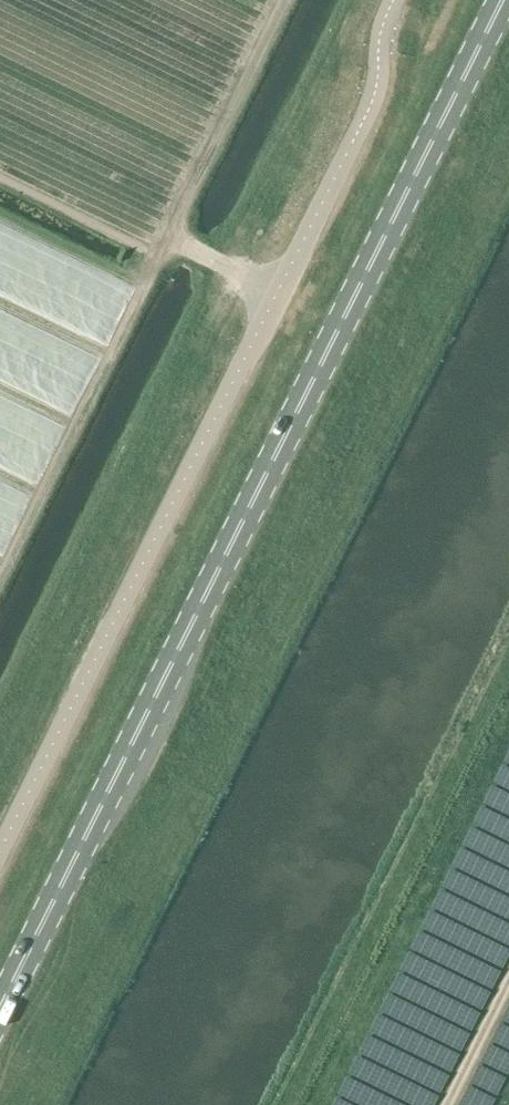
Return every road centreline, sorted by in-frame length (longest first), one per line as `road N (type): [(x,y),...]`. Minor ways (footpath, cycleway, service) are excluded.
road 1 (primary): [(0,1012),(503,0)]
road 2 (unclassified): [(394,0),(370,106),(0,852)]
road 3 (track): [(276,295),(186,247),(177,226),(284,0)]

